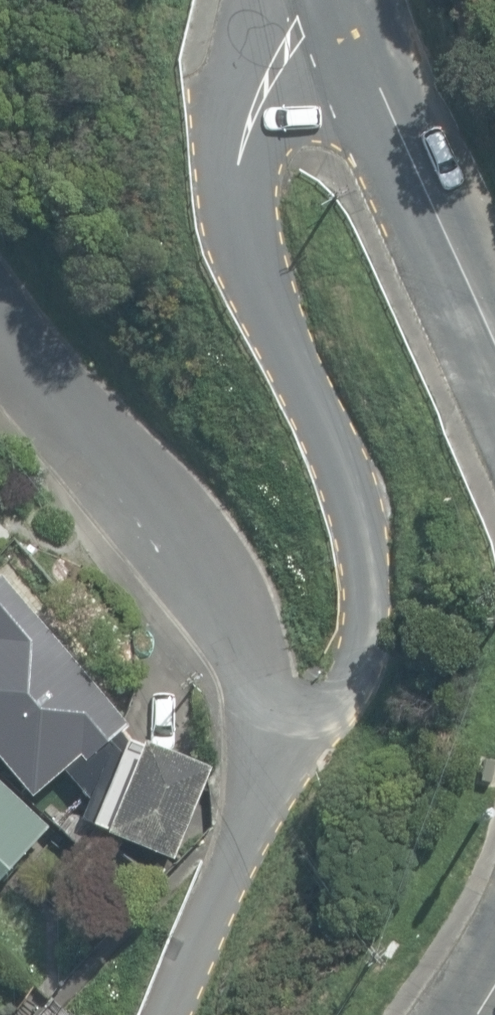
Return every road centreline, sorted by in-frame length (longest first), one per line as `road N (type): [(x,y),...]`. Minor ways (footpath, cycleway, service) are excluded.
road 1 (residential): [(344,2),(283,51),(250,107),(236,167),(242,249),(267,320),(337,458),(363,559),(367,613),(354,672),(277,733)]
road 2 (residential): [(0,322),(174,532),(277,733)]
road 3 (residential): [(344,2),(494,365)]
road 4 (residential): [(277,733),(168,1014)]

